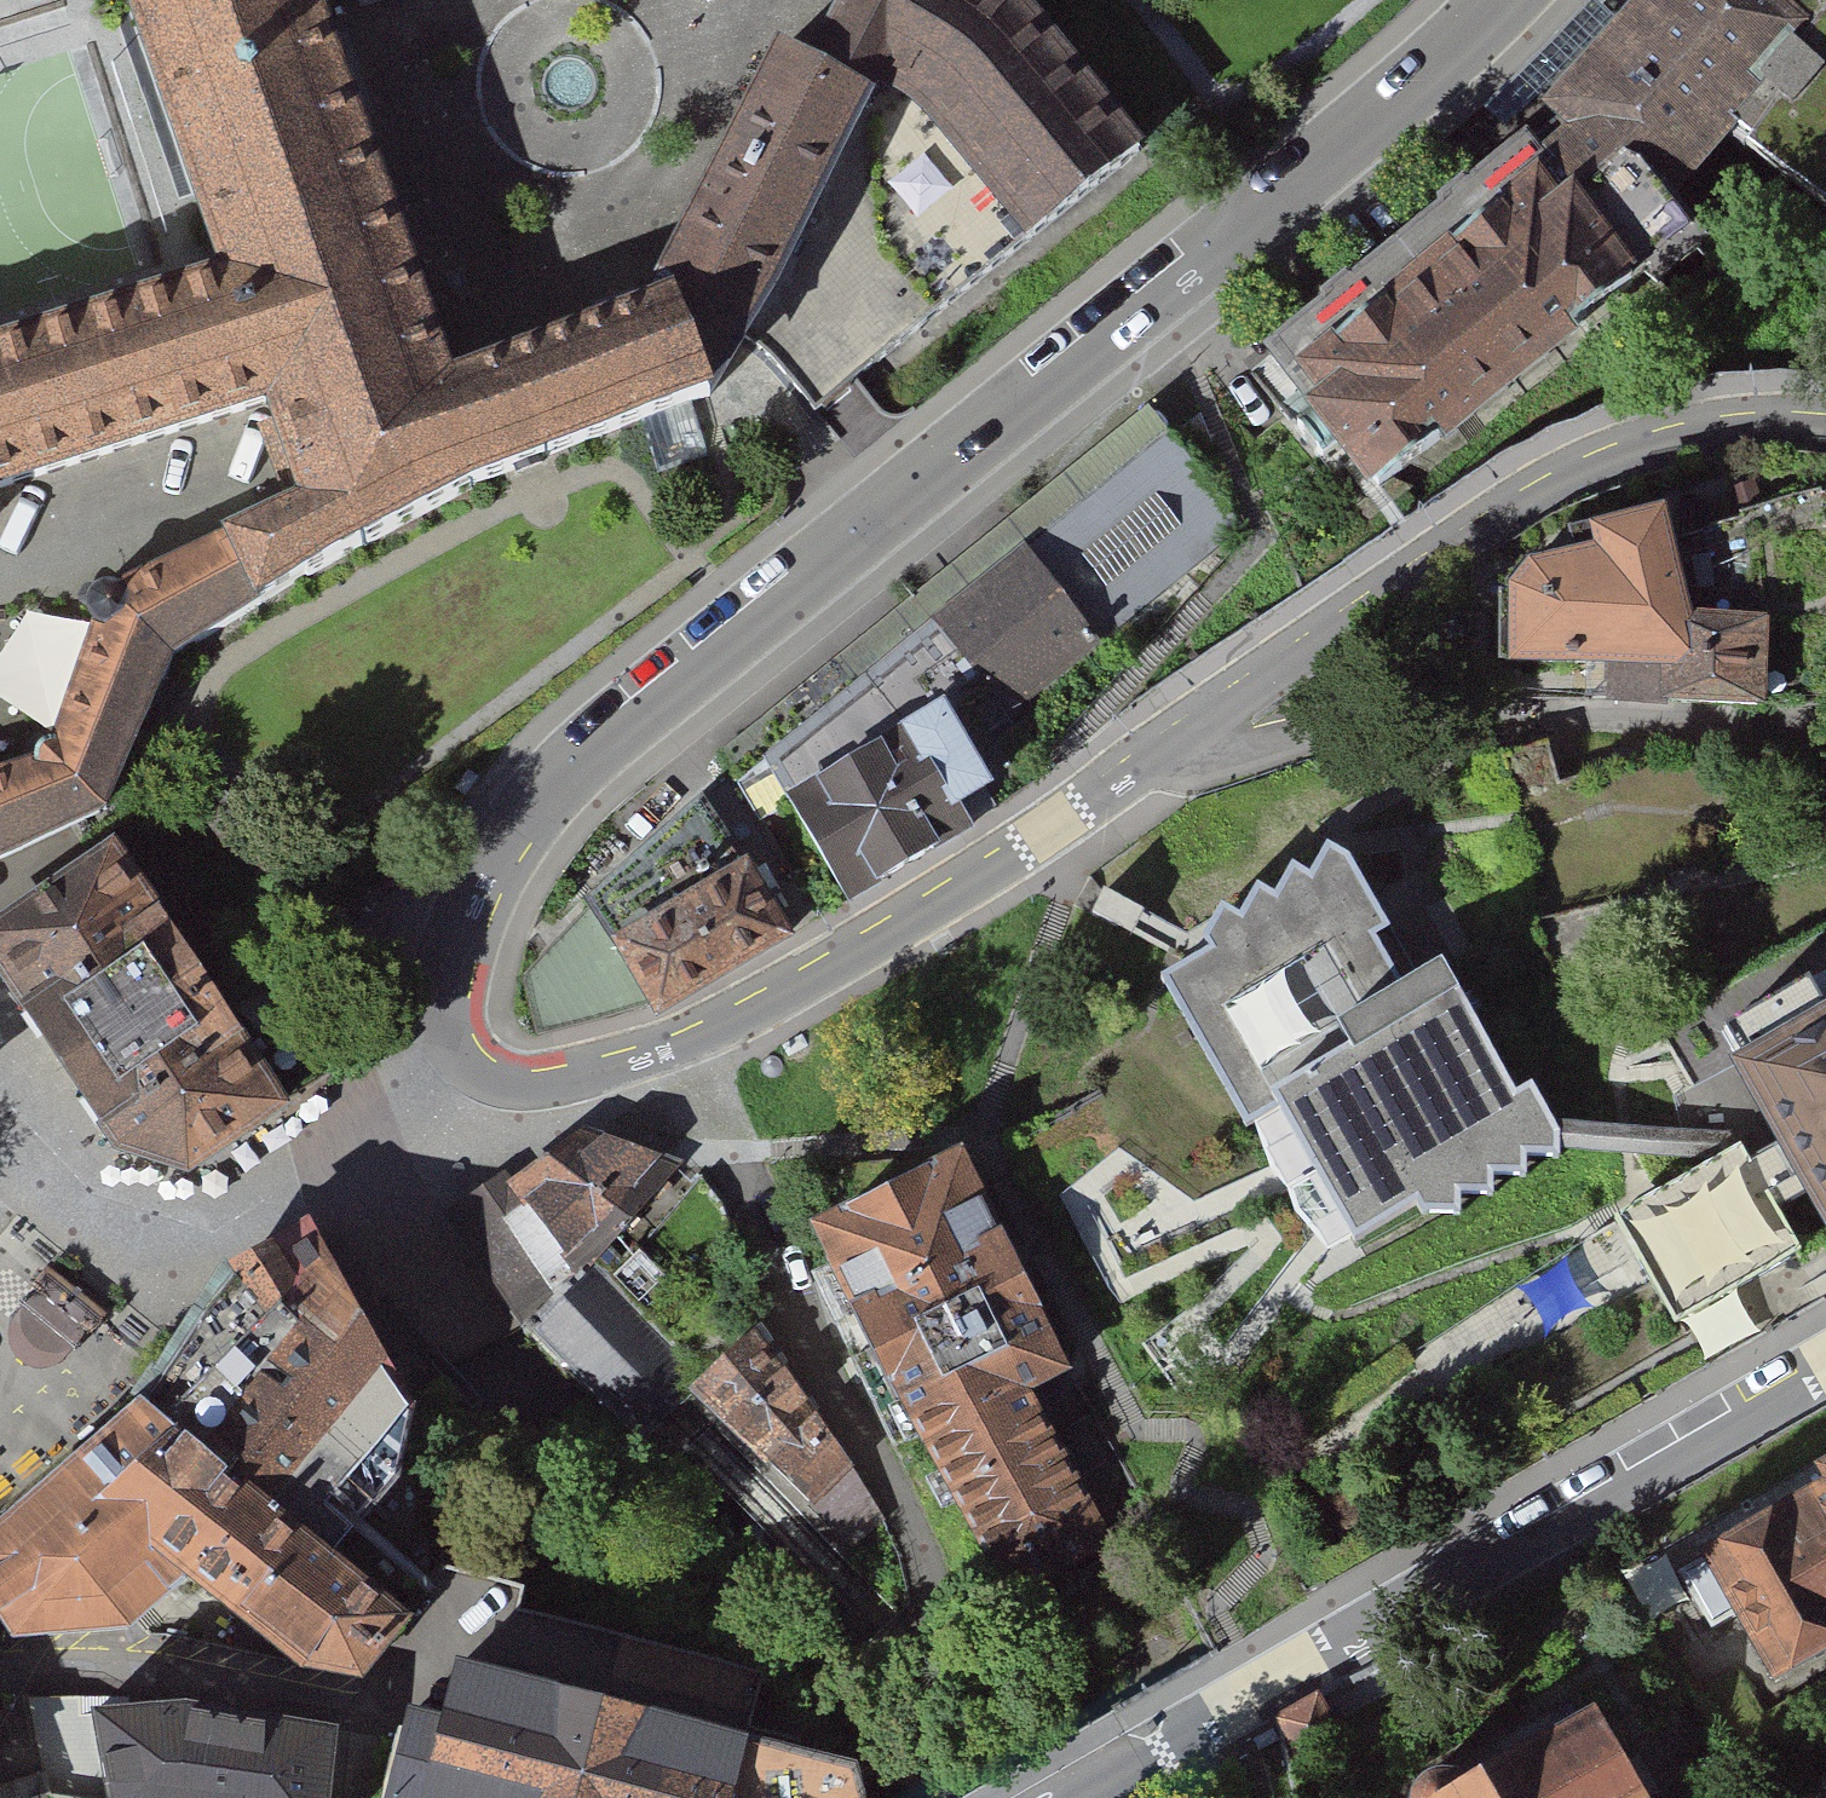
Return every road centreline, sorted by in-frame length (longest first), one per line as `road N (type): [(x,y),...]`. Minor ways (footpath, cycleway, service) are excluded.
road 1 (residential): [(1499,0),(1343,146),(1160,299),(558,775),(494,861),(465,921),(448,1001),(450,1029),(473,1072)]
road 2 (residential): [(1076,1797),(1825,1367)]
road 3 (residential): [(680,1044),(781,1291),(903,1514),(975,1797)]
road 4 (residential): [(0,1673),(162,1675),(360,1710),(396,1696),(435,1660),(490,1649),(733,1708)]
road 5 (residential): [(1176,743),(1438,554),(1552,483),(1683,434),(1753,423),(1825,425)]
road 6 (residential): [(1176,743),(1246,753),(1371,721),(1489,712),(1825,738)]
road 7 (residential): [(680,1044),(949,897),(1176,743)]
road 8 (residential): [(473,1072),(182,1255),(142,1262),(102,1248),(21,1176)]
road 9 (residential): [(473,1072),(529,1089),(621,1069),(680,1044)]

